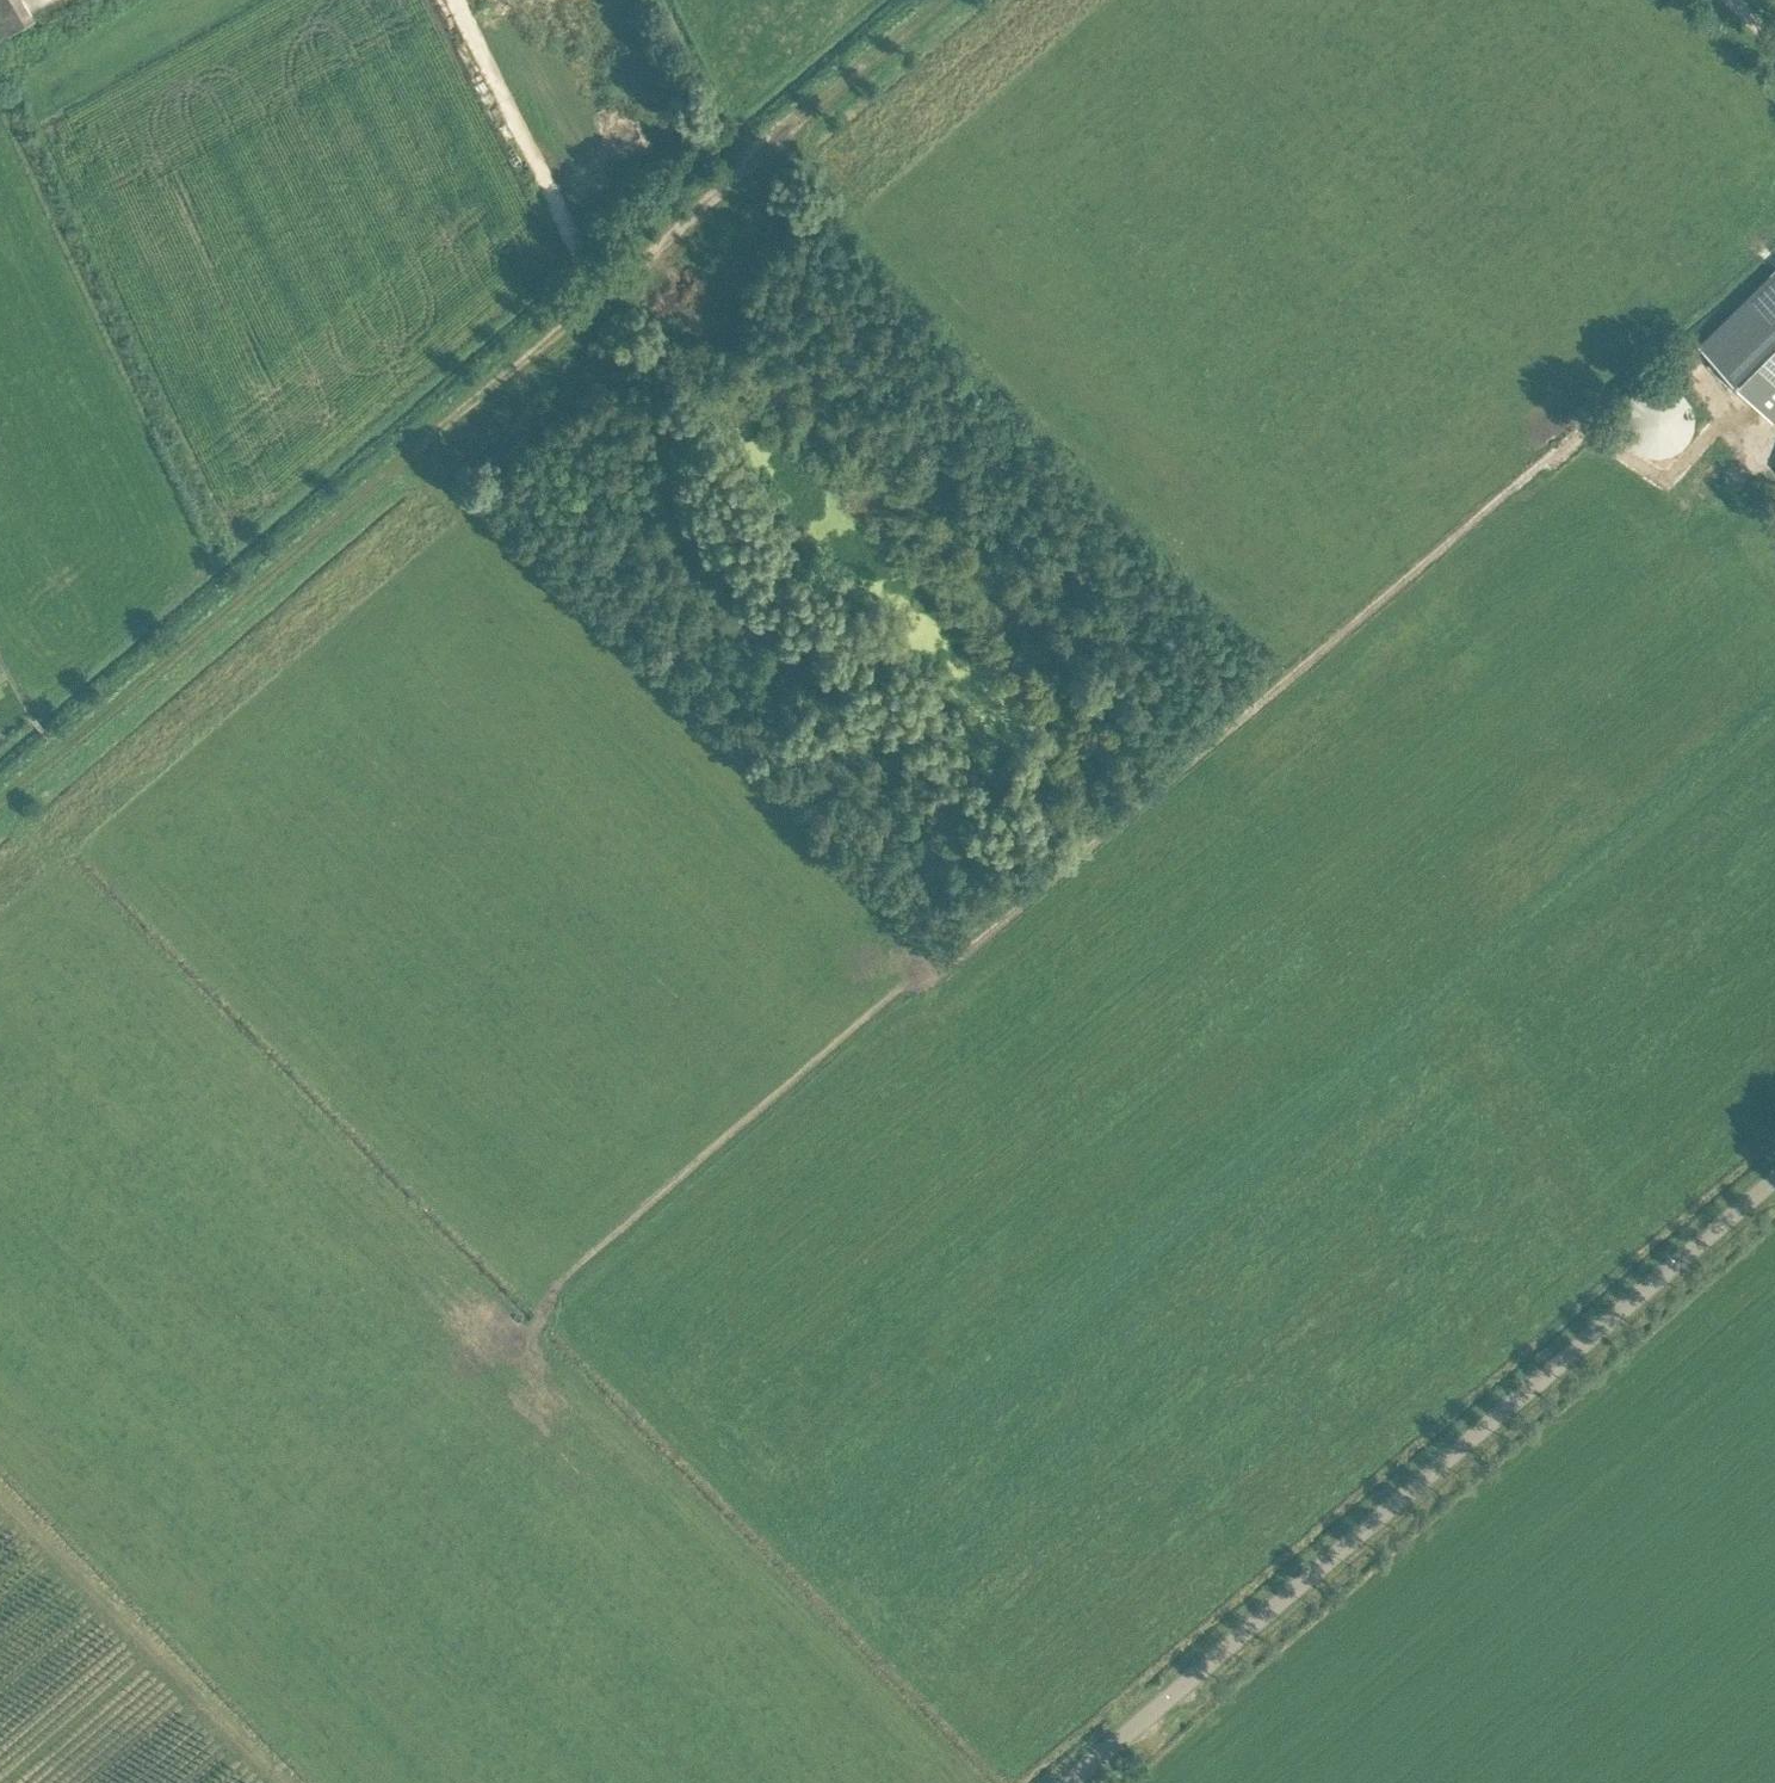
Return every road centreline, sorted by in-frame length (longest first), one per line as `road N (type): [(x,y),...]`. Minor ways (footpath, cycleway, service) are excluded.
road 1 (unclassified): [(1068,1782),(1774,1180)]

